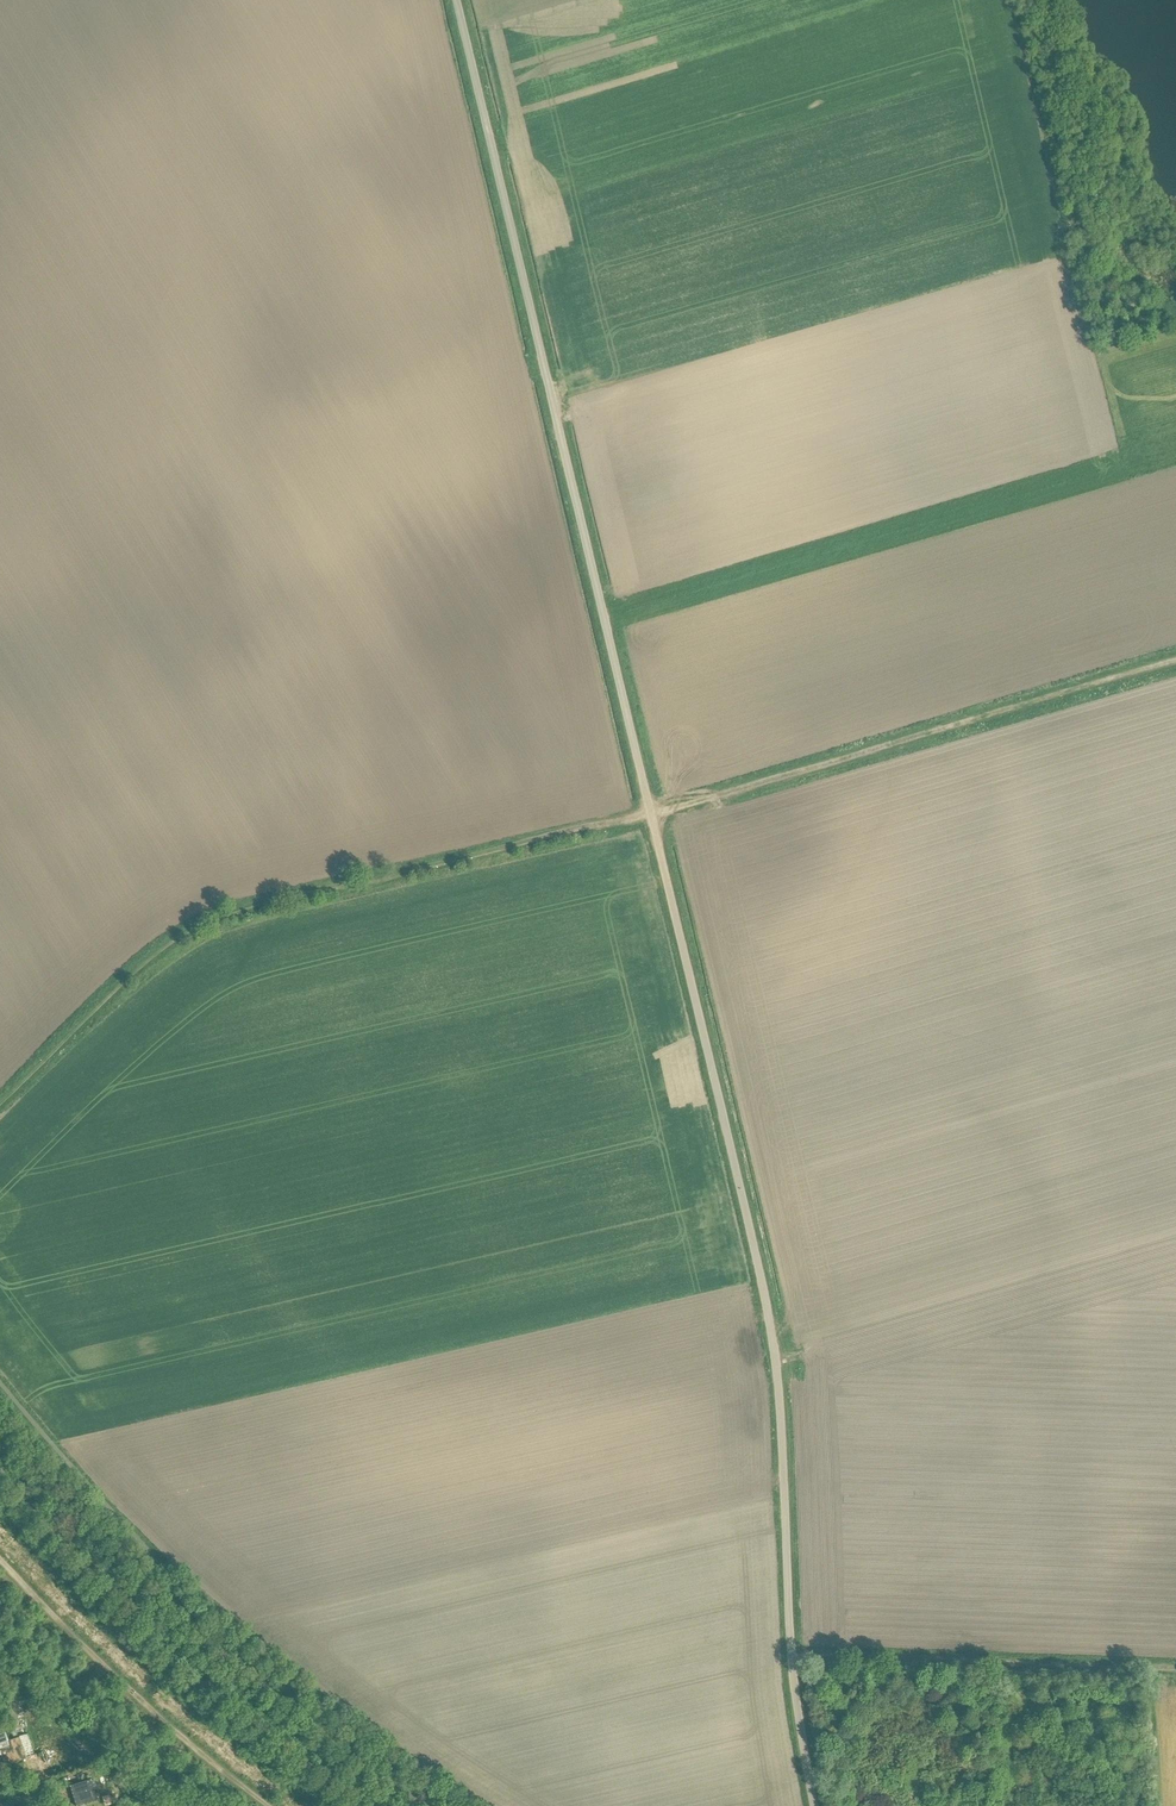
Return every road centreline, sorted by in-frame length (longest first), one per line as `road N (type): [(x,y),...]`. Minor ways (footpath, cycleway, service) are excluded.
road 1 (unclassified): [(814,1805),(793,1677),(780,1411),(765,1297),(456,0)]
road 2 (track): [(1175,661),(651,815),(240,911),(167,944),(0,1104)]
road 3 (track): [(792,1657),(1175,1668)]
road 4 (track): [(0,1562),(148,1710),(264,1805)]

